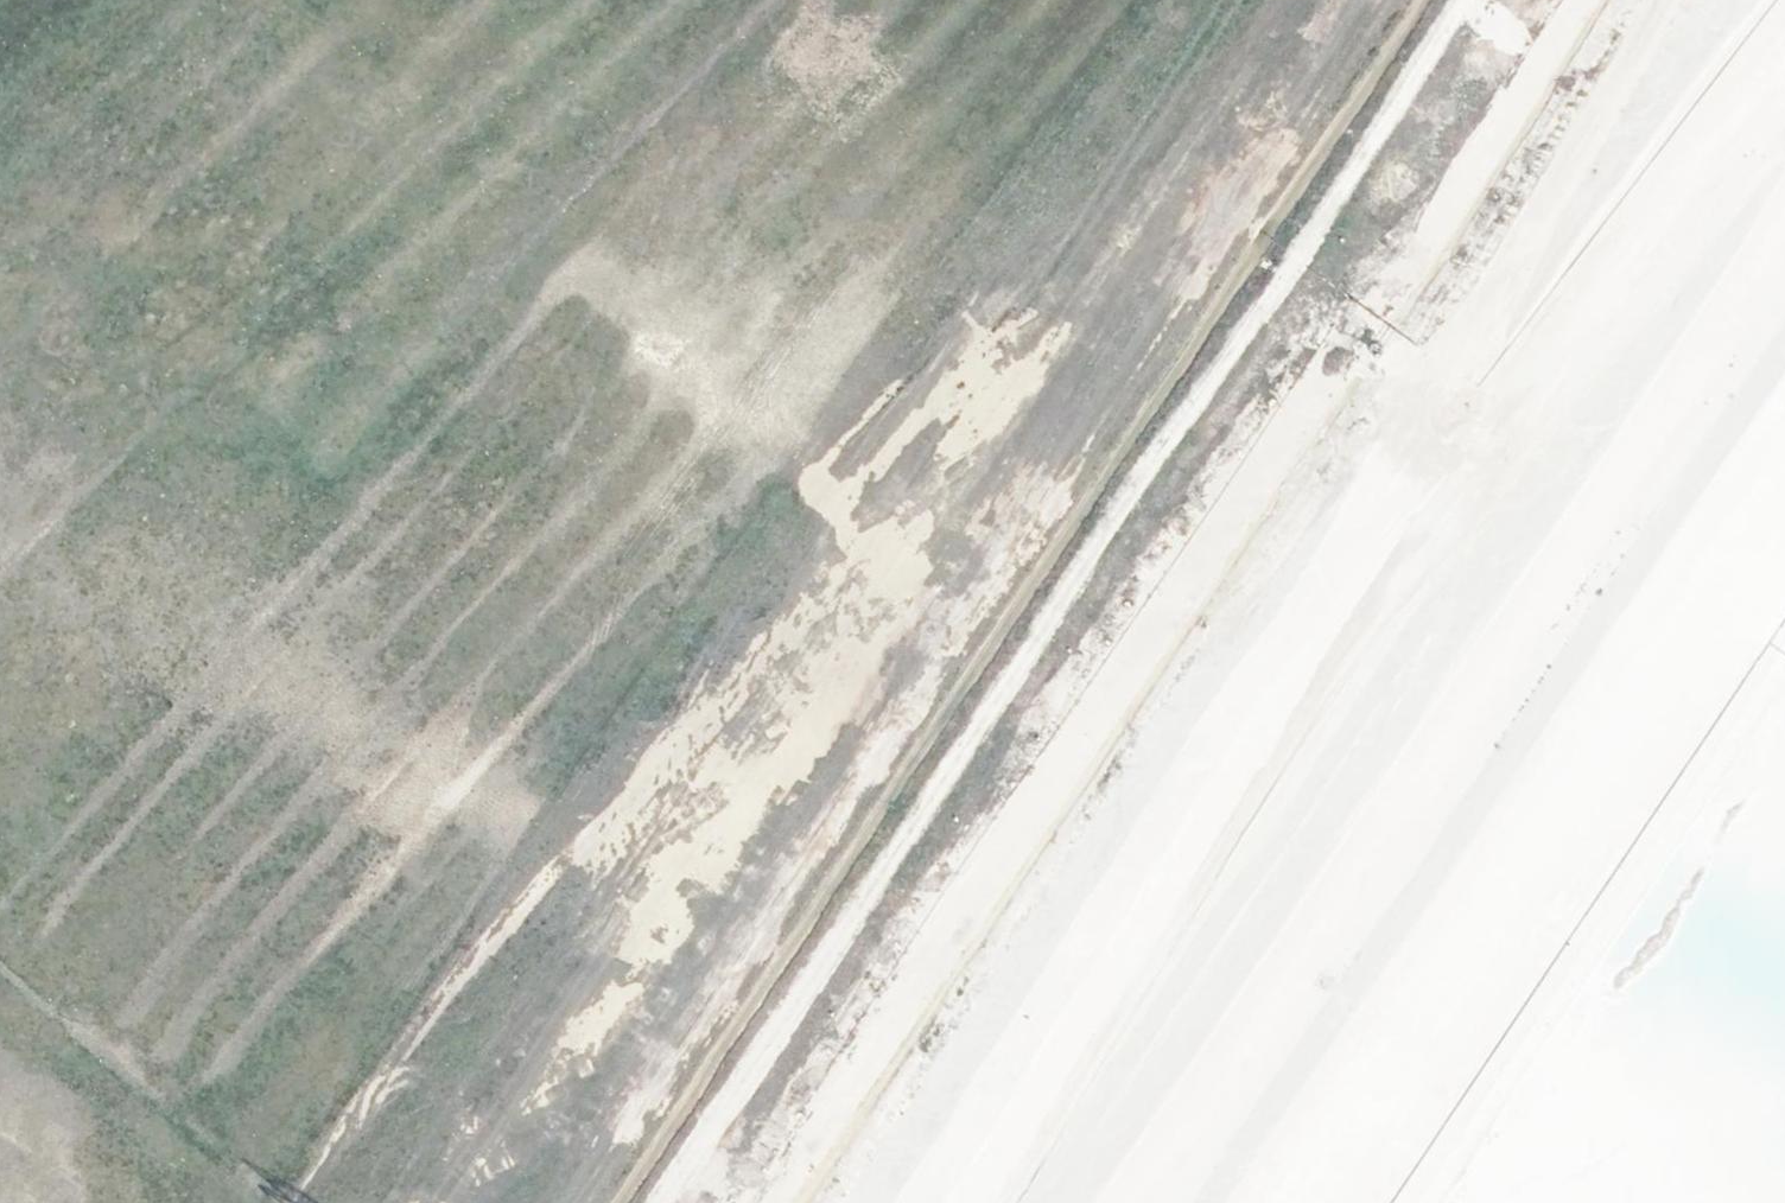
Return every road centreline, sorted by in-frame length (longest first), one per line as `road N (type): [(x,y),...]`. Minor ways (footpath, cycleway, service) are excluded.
road 1 (track): [(822,1202),(1599,0)]

